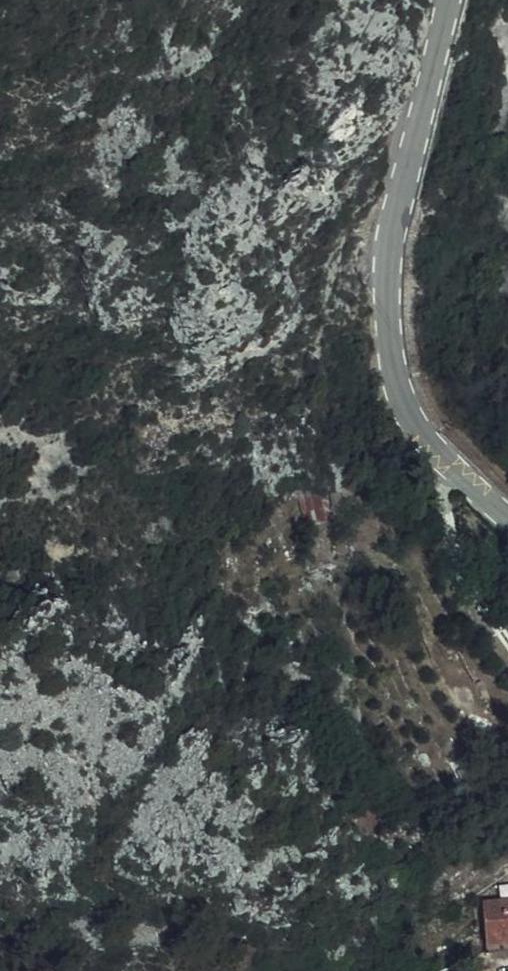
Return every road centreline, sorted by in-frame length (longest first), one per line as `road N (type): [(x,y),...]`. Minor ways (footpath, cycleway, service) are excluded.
road 1 (tertiary): [(449,0),(388,239),(386,317),(397,386),(424,434),(507,511)]

